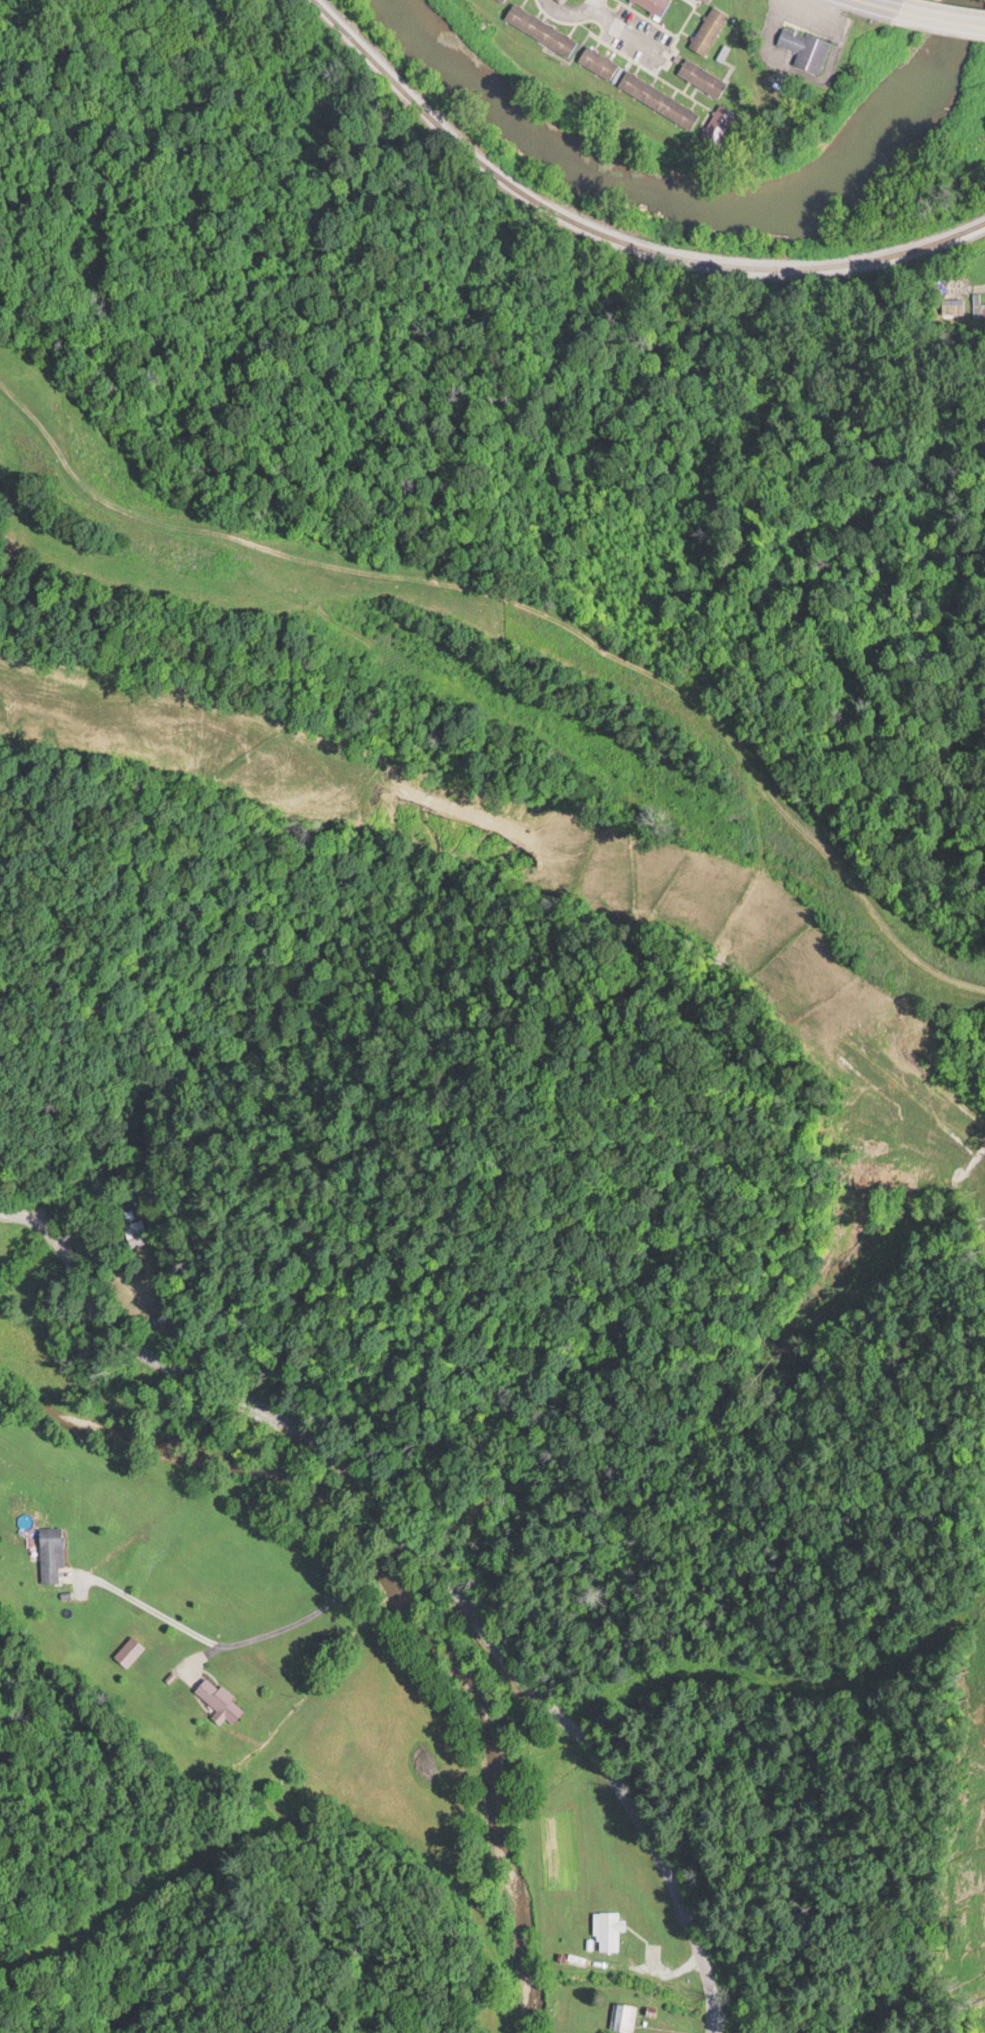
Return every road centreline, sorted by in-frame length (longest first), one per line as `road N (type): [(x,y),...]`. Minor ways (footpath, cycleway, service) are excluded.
road 1 (residential): [(709,2032),(705,1972),(668,1875),(601,1756),(533,1693),(445,1565),(341,1451),(110,1332),(62,1237),(0,1205)]

